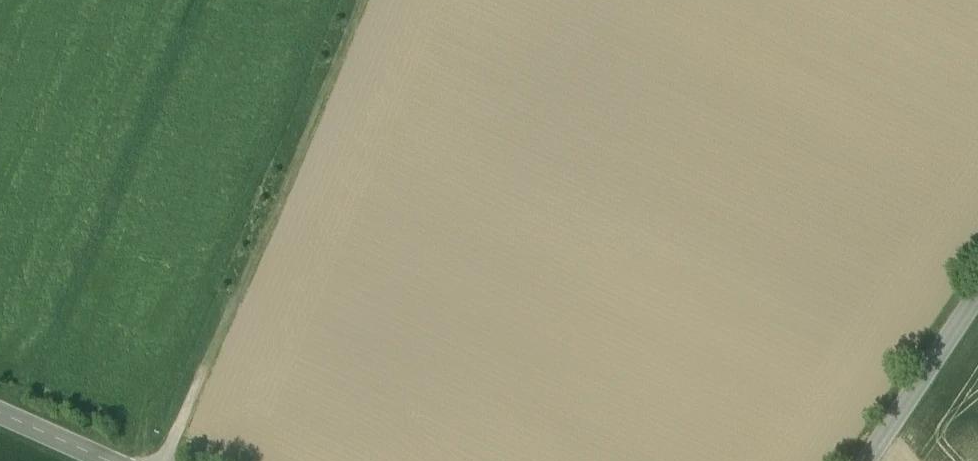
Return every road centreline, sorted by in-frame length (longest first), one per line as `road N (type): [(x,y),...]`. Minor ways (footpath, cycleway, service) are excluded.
road 1 (track): [(165,460),(362,0)]
road 2 (unclassified): [(865,460),(977,293)]

